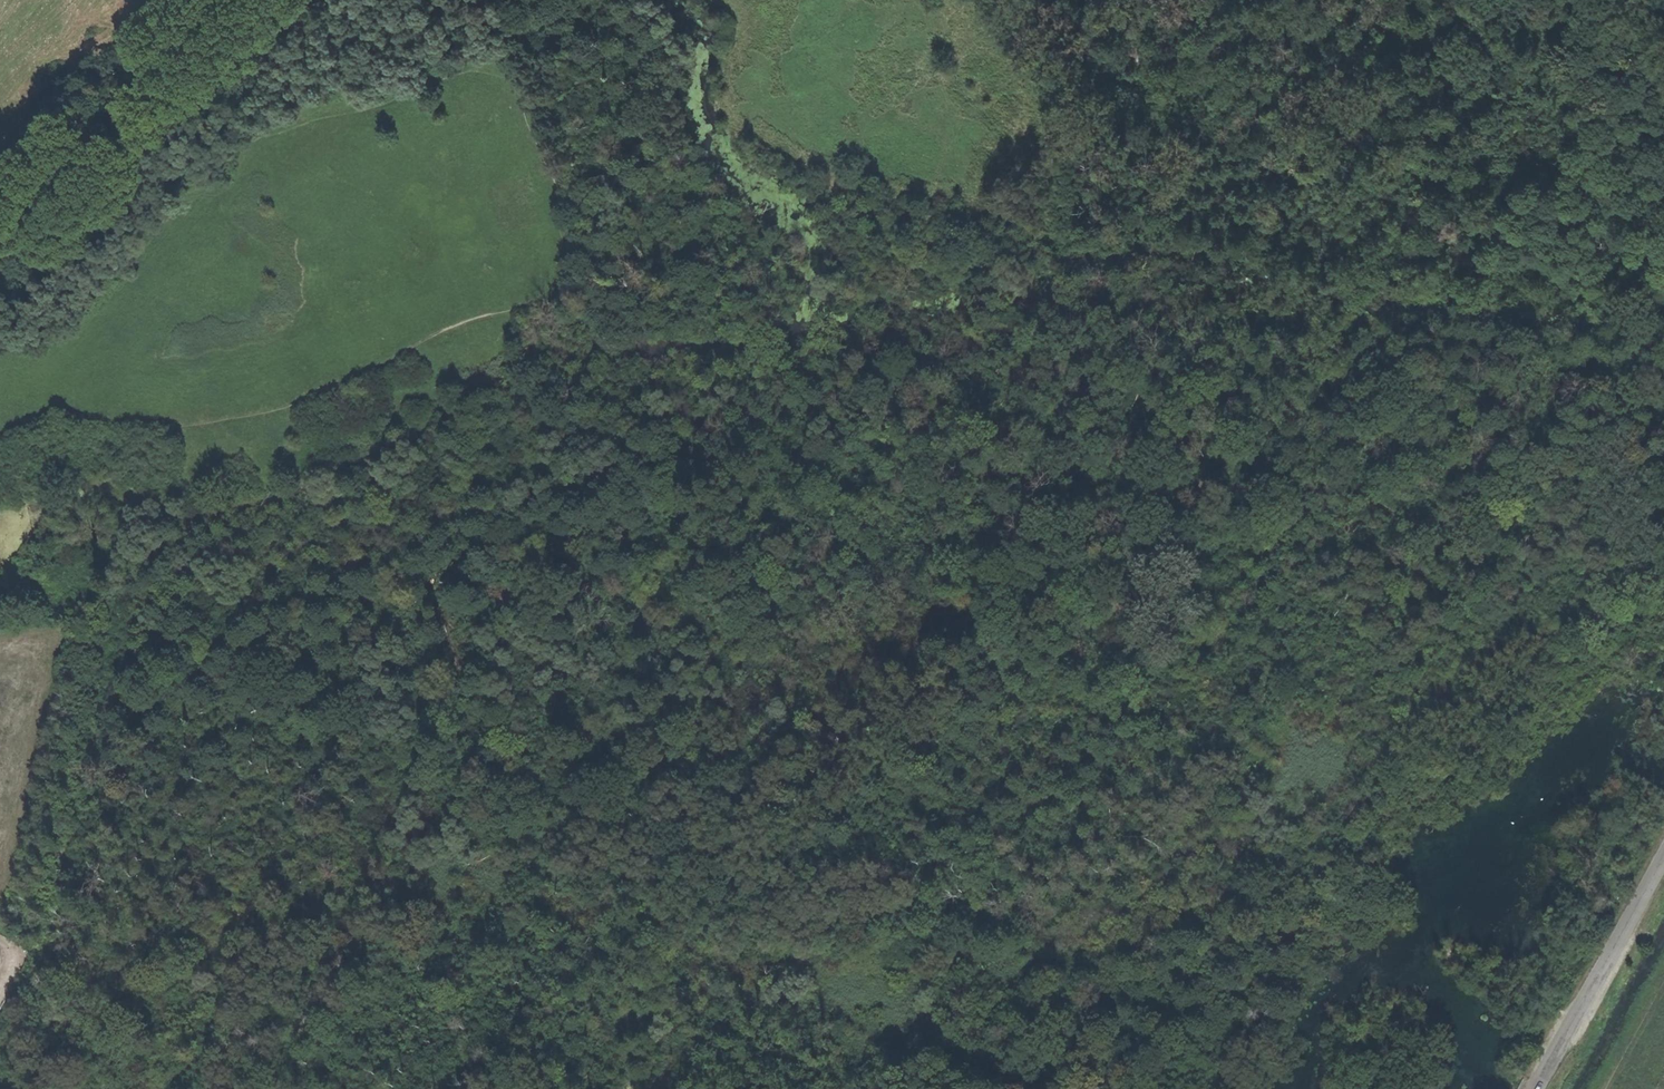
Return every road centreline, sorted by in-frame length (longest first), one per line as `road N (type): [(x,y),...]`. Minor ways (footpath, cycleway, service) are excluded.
road 1 (track): [(0,248),(244,0)]
road 2 (track): [(1663,983),(1605,1088)]

